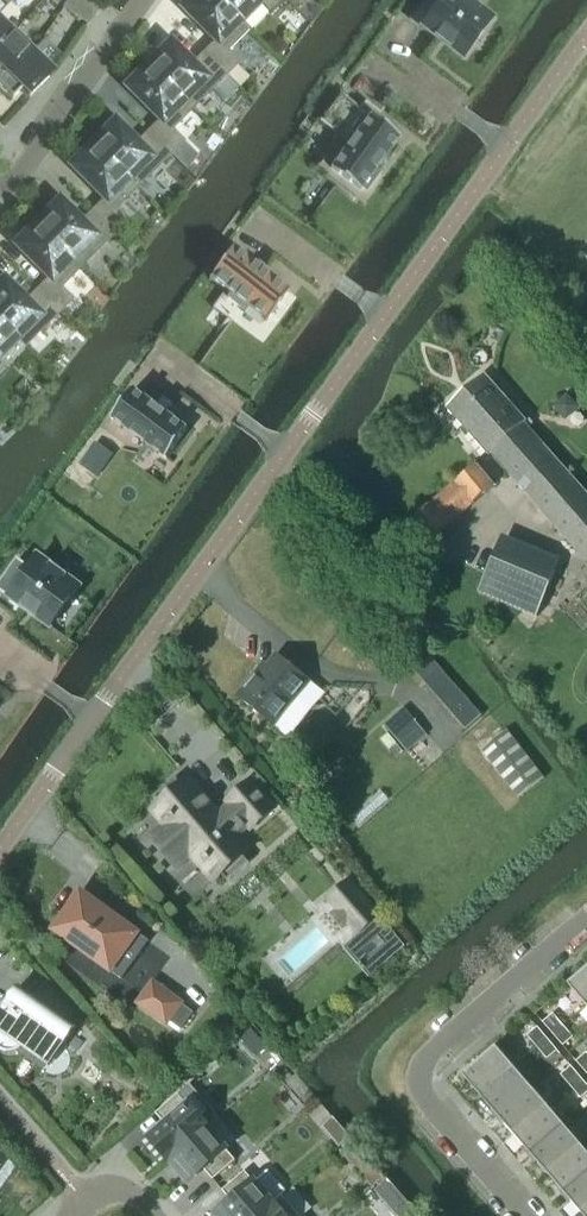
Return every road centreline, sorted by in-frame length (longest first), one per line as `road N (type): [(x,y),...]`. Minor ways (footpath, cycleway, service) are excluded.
road 1 (residential): [(0,849),(586,33)]
road 2 (residential): [(525,1215),(428,1104),(421,1063),(586,917)]
road 3 (residential): [(0,187),(25,168),(143,0)]

